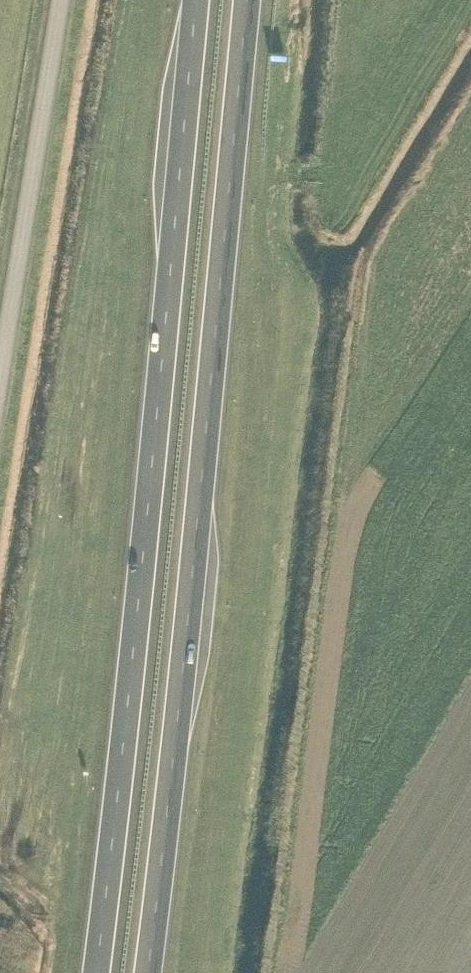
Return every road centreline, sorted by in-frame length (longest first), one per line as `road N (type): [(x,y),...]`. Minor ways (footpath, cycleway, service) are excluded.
road 1 (trunk): [(144,972),(247,0)]
road 2 (trunk): [(193,0),(93,972)]
road 3 (unclassified): [(0,323),(52,0)]

